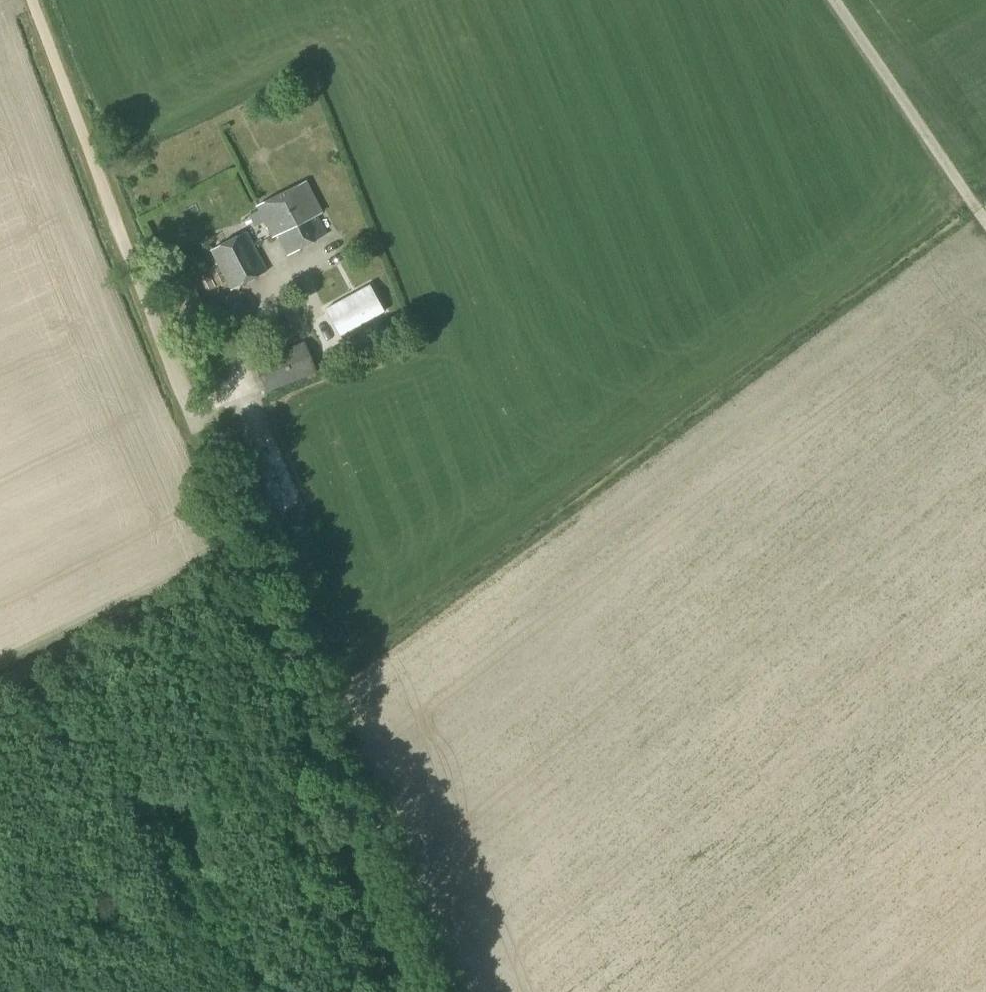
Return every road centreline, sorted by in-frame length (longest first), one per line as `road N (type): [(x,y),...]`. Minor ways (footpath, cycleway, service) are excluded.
road 1 (track): [(204,429),(30,0)]

